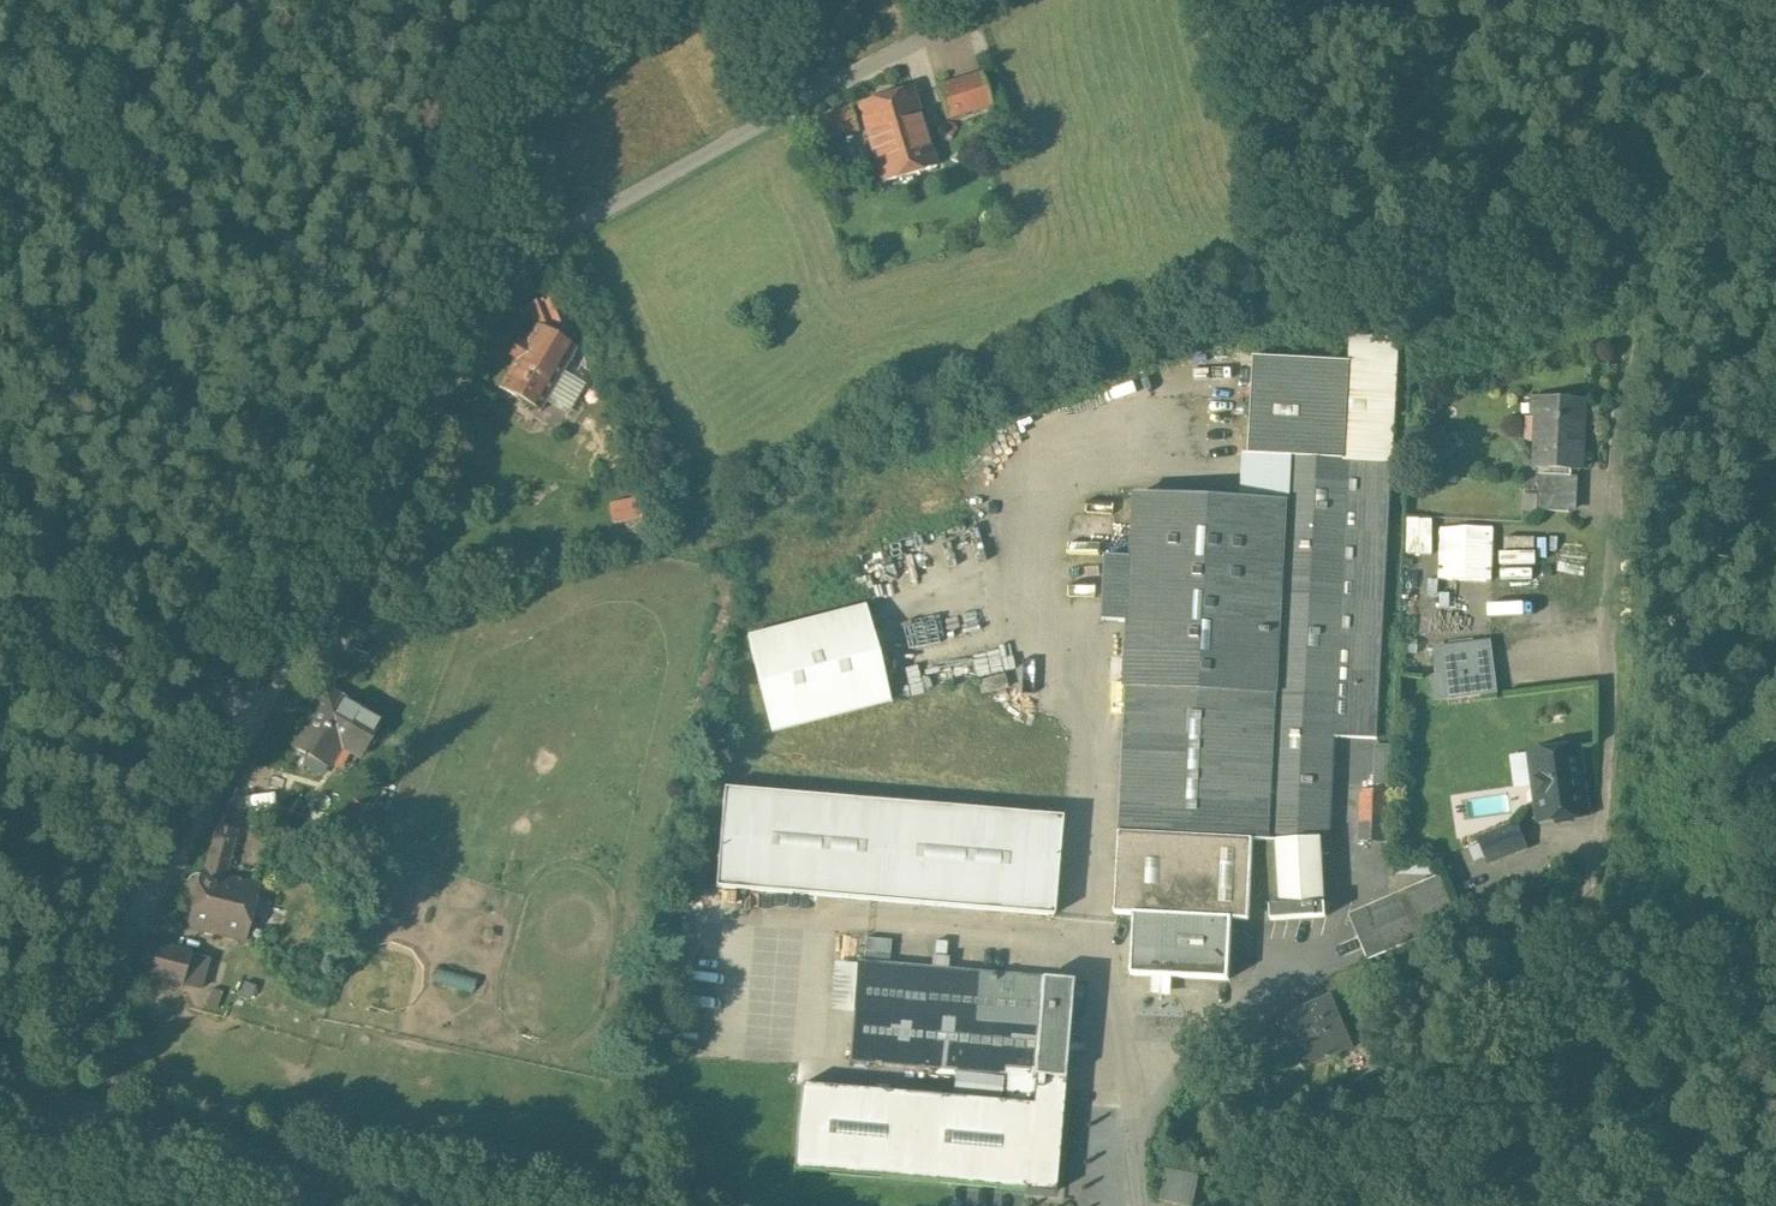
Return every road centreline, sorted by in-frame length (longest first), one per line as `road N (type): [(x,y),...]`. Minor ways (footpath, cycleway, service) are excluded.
road 1 (unclassified): [(988,0),(575,225),(515,275),(33,1095)]
road 2 (track): [(1570,1205),(1585,870),(1608,805),(1625,351),(1775,82)]
road 3 (unclassified): [(452,1205),(33,1095)]
road 4 (unclassified): [(1129,1205),(1122,1123),(1307,945)]
road 5 (track): [(1775,39),(1612,0)]

